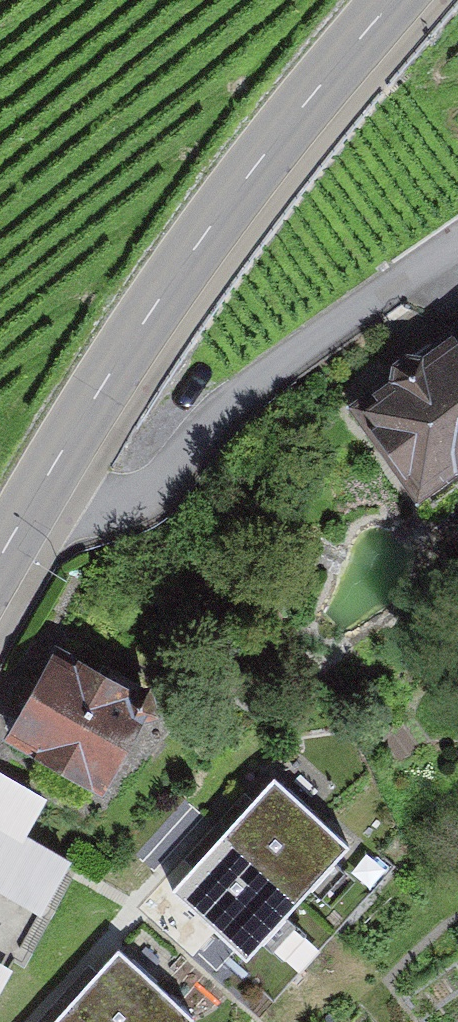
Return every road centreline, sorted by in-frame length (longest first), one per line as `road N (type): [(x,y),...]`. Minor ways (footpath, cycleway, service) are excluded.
road 1 (secondary): [(19,522),(121,357),(239,192),(394,0)]
road 2 (residential): [(457,249),(306,356),(159,487),(19,522)]

